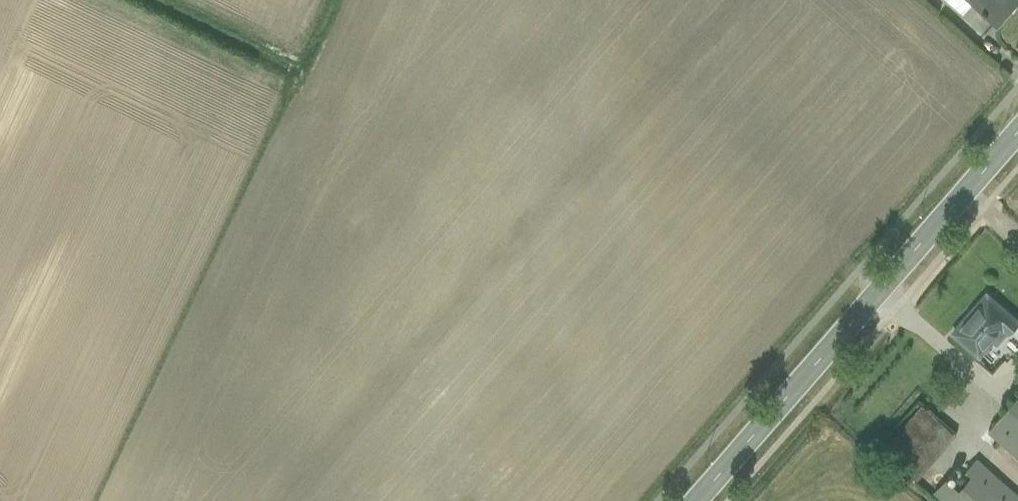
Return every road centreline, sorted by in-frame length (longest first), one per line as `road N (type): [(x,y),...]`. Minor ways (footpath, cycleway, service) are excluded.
road 1 (primary): [(1017,130),(689,500)]

